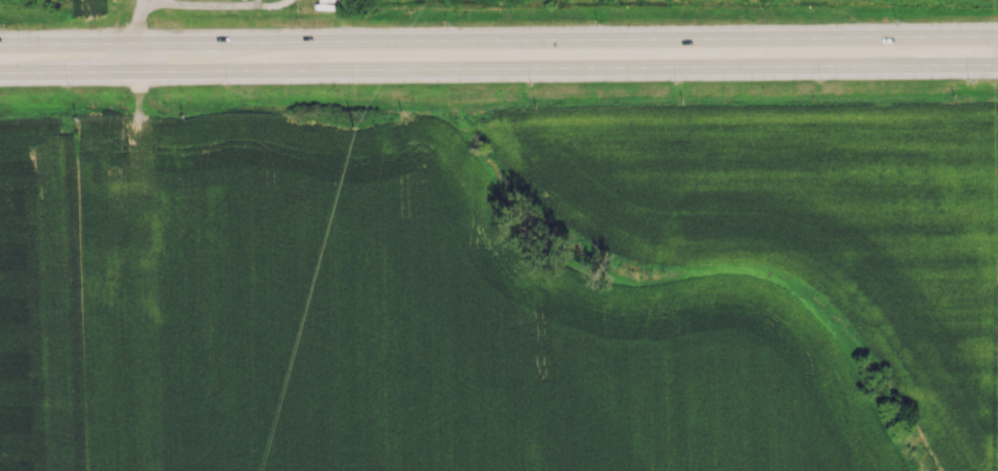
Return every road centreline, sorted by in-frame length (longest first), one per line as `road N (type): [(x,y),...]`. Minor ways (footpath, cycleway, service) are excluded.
road 1 (primary): [(0,73),(997,65)]
road 2 (primary): [(997,37),(0,45)]

